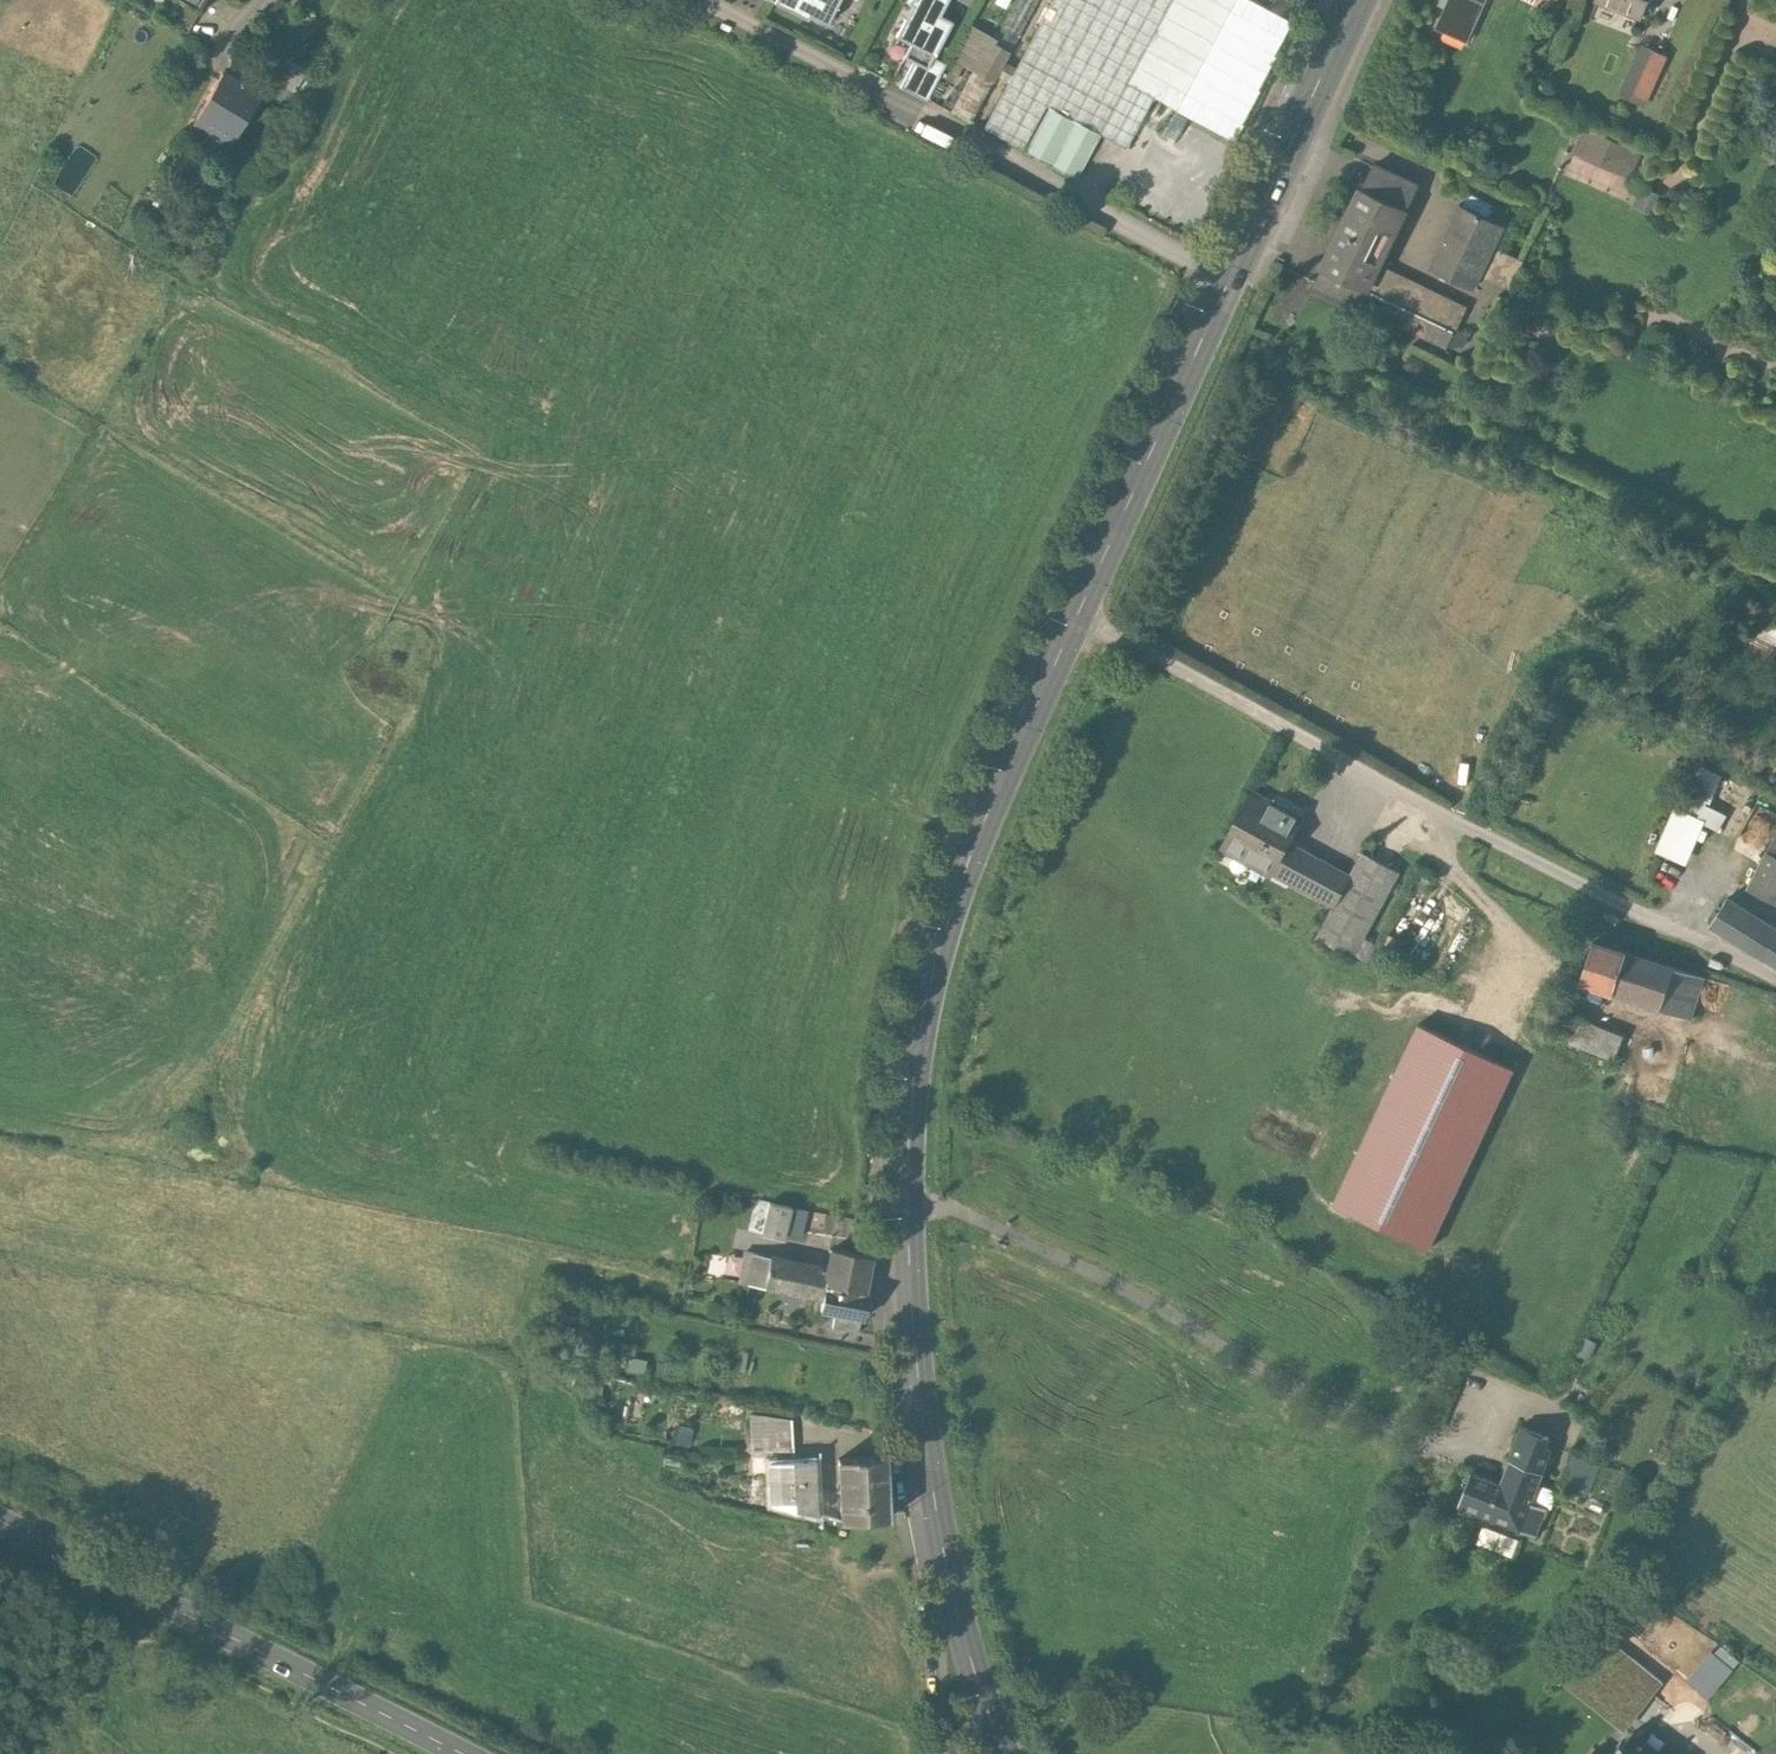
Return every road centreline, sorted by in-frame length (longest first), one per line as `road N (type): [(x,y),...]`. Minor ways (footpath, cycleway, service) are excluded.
road 1 (secondary): [(1234,277),(1003,778),(928,1000),(910,1204),(917,1383),(959,1622),(1004,1753)]
road 2 (residential): [(1234,277),(690,0)]
road 3 (tertiary): [(0,1521),(462,1753)]
road 4 (secondary): [(1360,0),(1234,277)]
road 5 (track): [(160,1602),(64,1702)]

